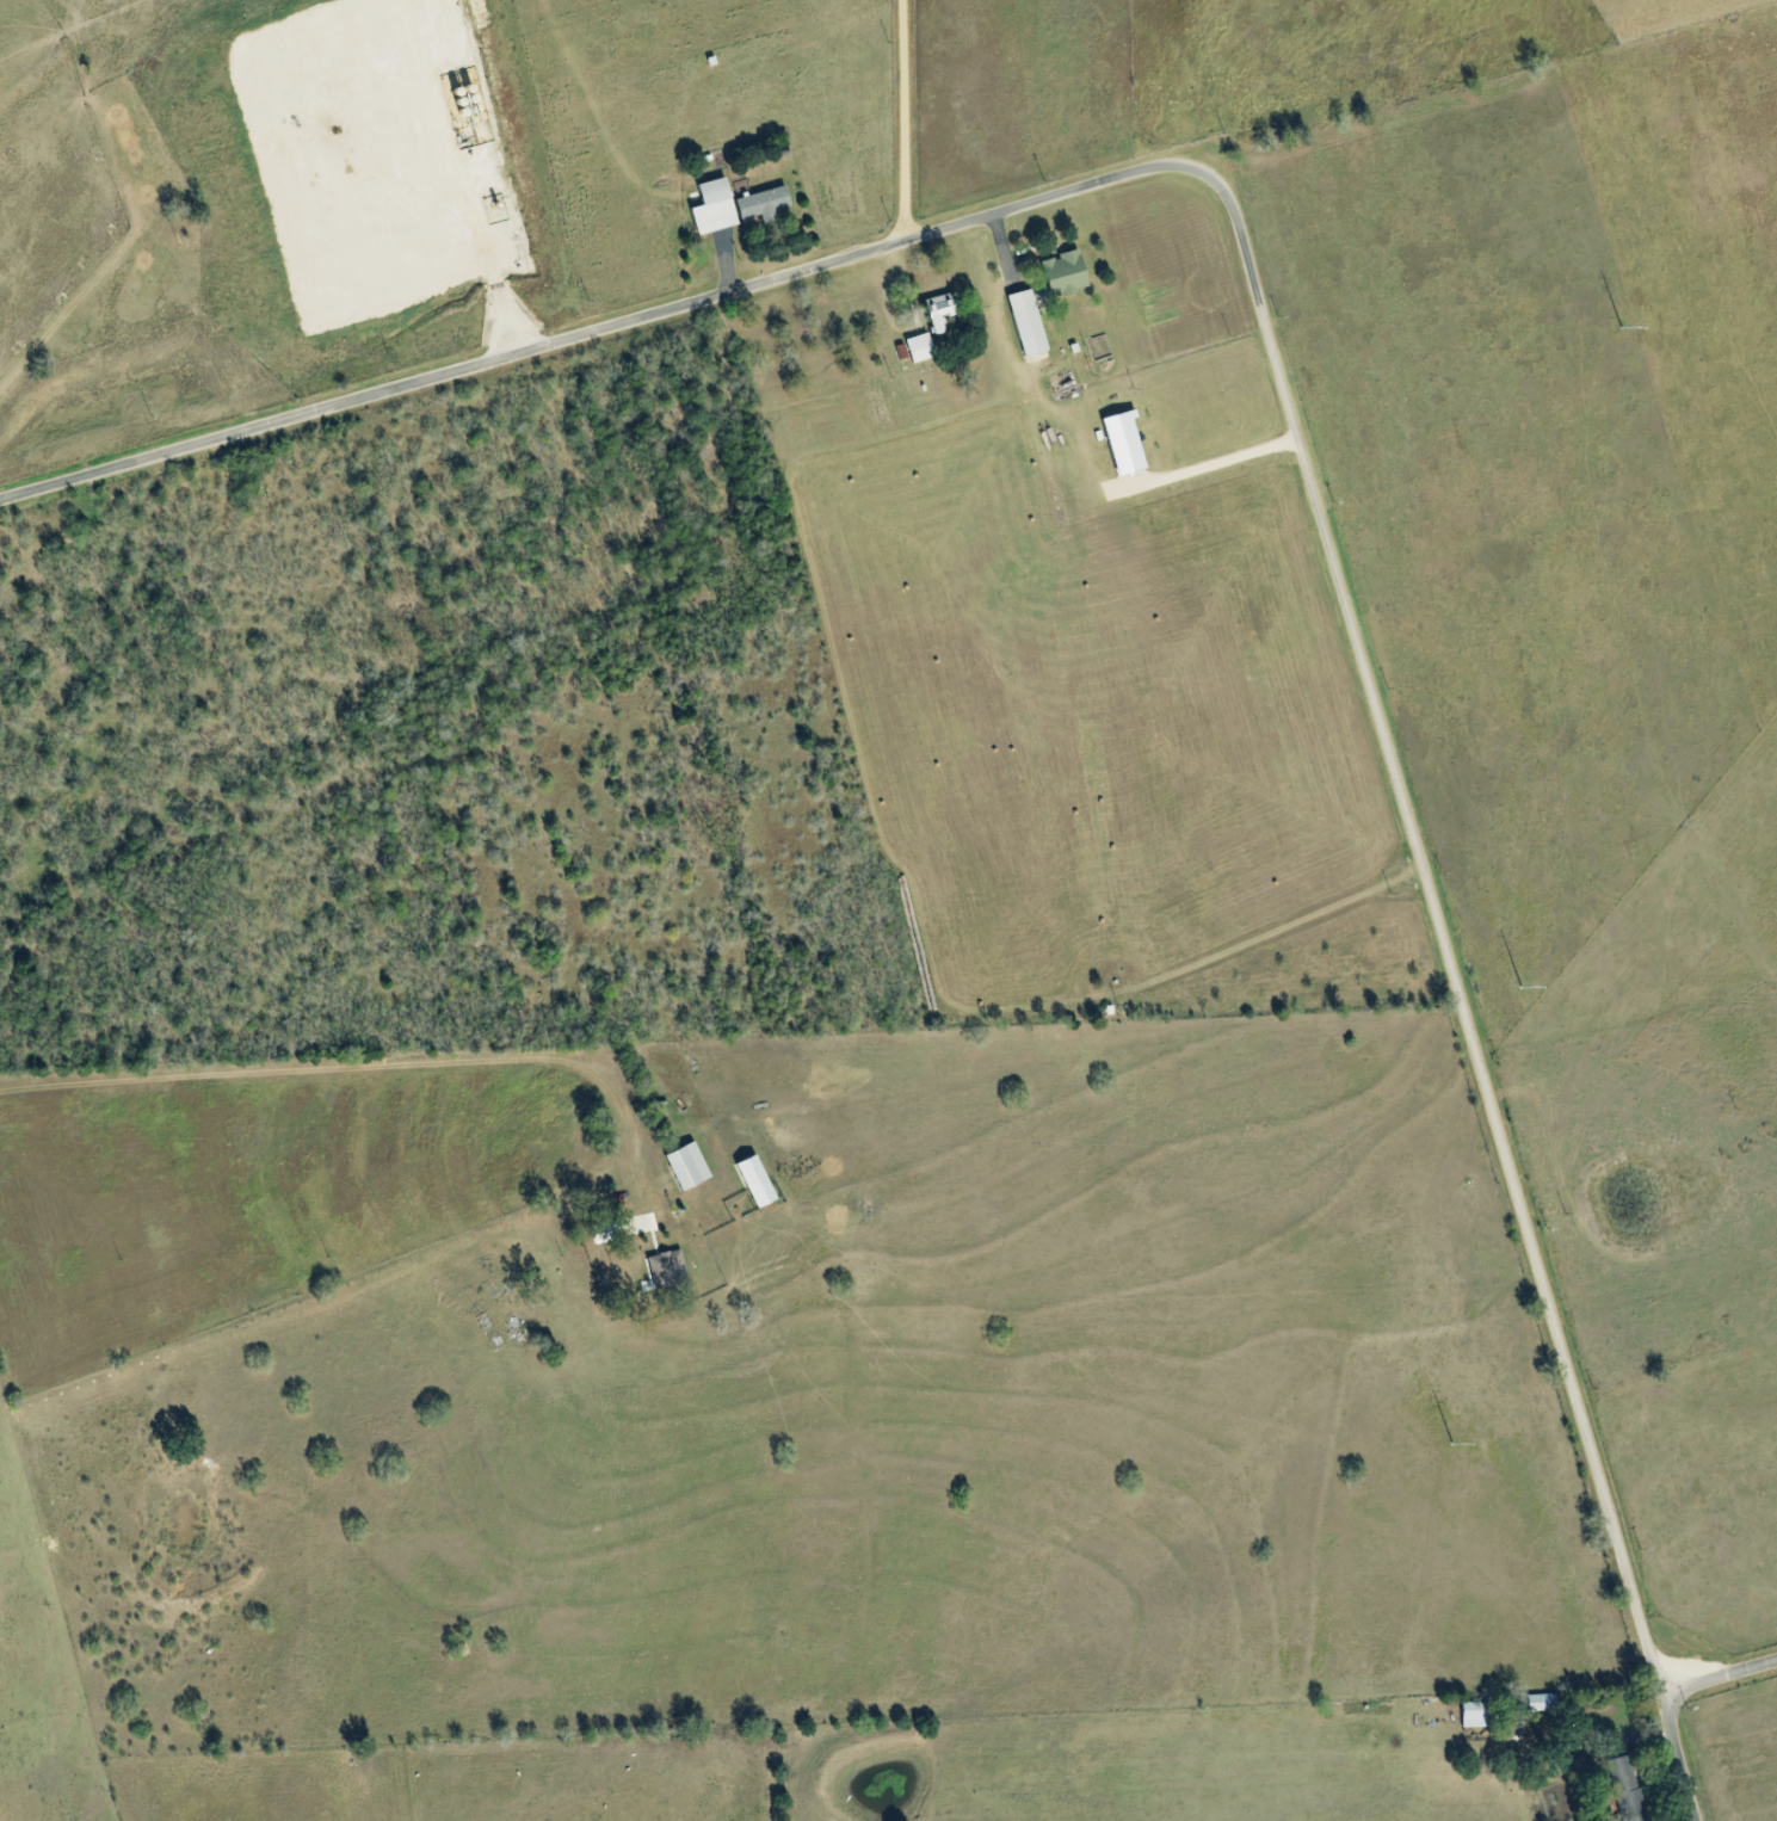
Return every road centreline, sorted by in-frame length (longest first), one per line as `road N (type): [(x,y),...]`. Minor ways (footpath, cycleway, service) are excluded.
road 1 (residential): [(1670,1730),(1232,204),(1215,178),(1170,163),(880,247)]
road 2 (residential): [(0,501),(896,239),(902,0)]
road 3 (residential): [(0,1093),(573,1060),(618,1084),(662,1198)]
road 4 (residential): [(1696,1820),(1670,1730),(1673,1704),(1693,1684),(1776,1660)]

